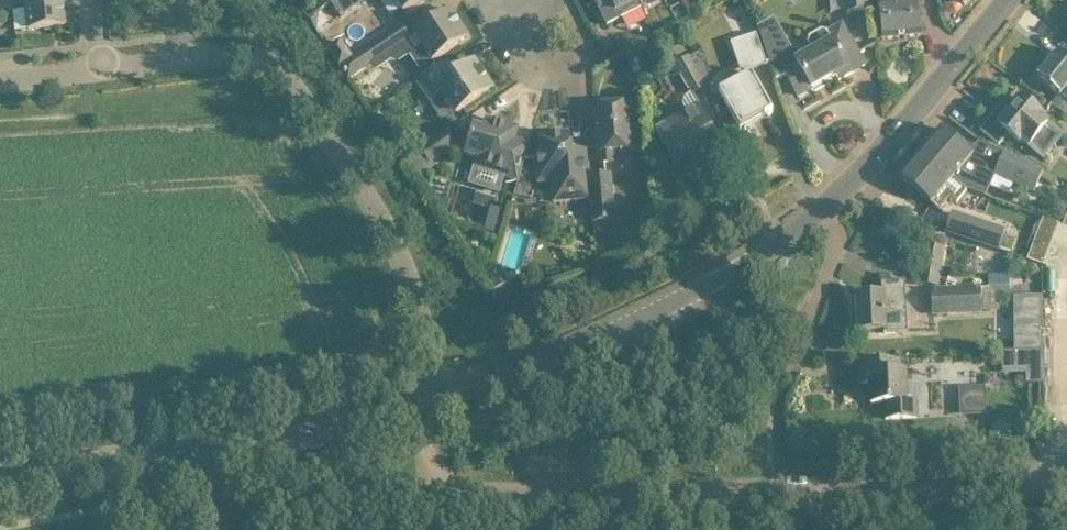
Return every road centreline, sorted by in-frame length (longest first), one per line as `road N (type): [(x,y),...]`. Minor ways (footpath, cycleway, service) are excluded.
road 1 (unclassified): [(409,408),(445,485),(481,500),(1066,478)]
road 2 (unclassified): [(177,60),(239,53),(286,73),(382,220),(448,397)]
road 3 (tertiary): [(448,397),(522,373),(662,310),(761,257),(819,211)]
road 4 (tertiary): [(0,480),(216,450),(409,408)]
road 5 (tertiary): [(819,211),(905,126),(1010,0)]
road 6 (residential): [(819,211),(839,246),(796,353)]

